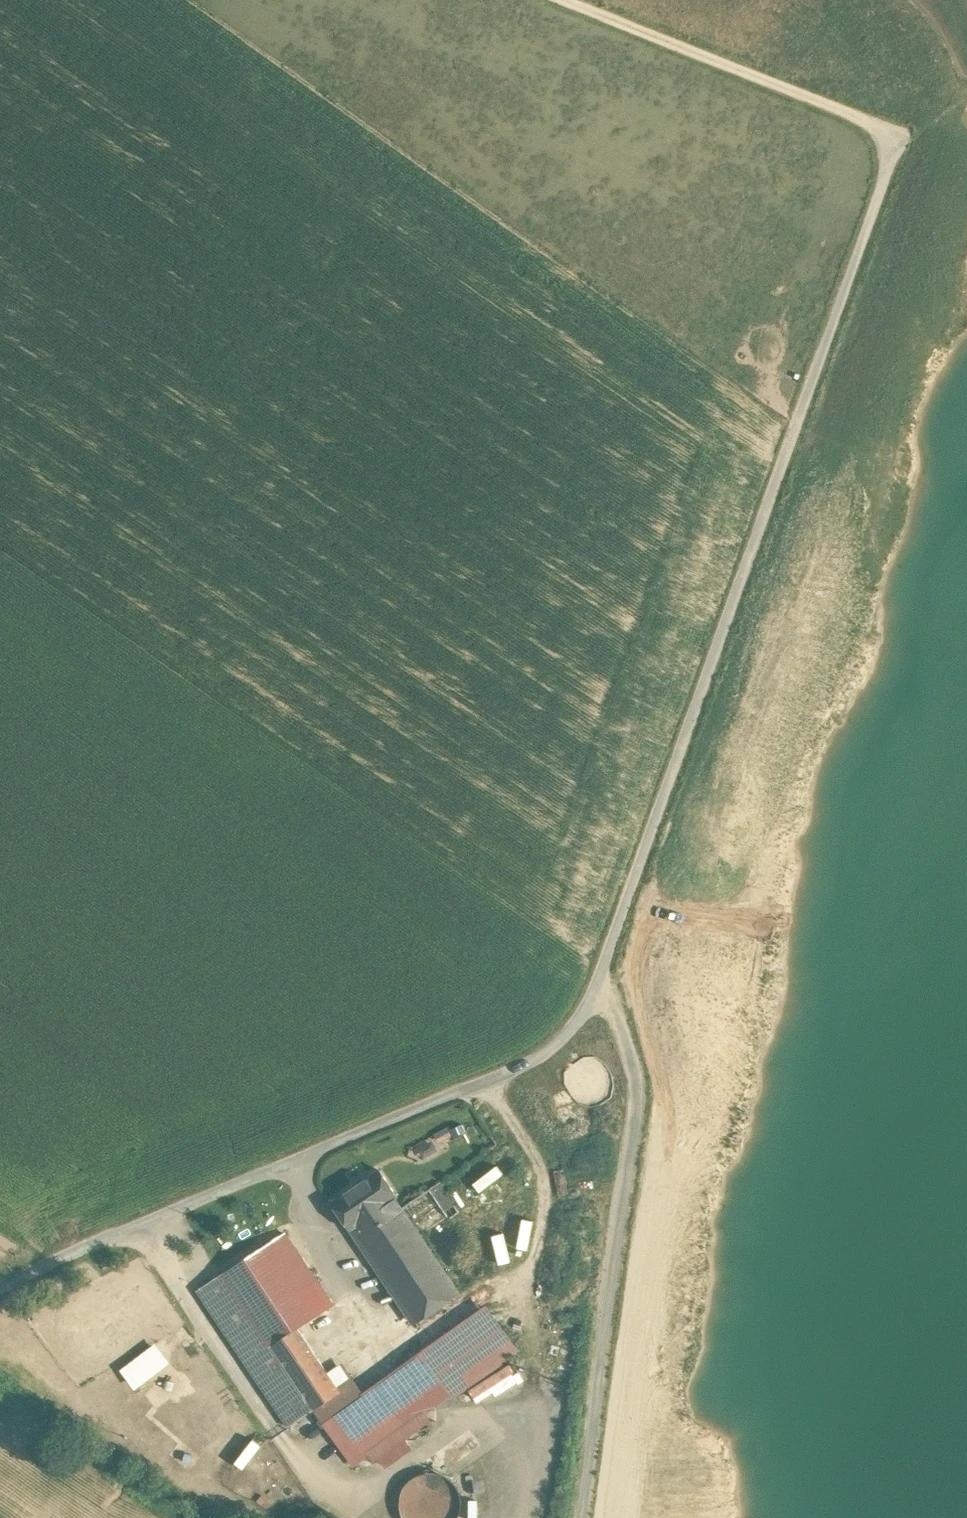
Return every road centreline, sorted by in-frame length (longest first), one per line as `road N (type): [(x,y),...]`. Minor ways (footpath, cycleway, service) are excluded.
road 1 (track): [(600,988),(907,134)]
road 2 (track): [(0,1287),(539,1059),(600,988)]
road 3 (track): [(600,988),(613,1002),(637,1094),(580,1517)]
road 4 (track): [(292,1159),(347,1276),(391,1340),(424,1336),(529,1272)]
road 5 (track): [(580,0),(907,134)]
road 6 (track): [(535,1355),(529,1272),(547,1192),(495,1078)]

